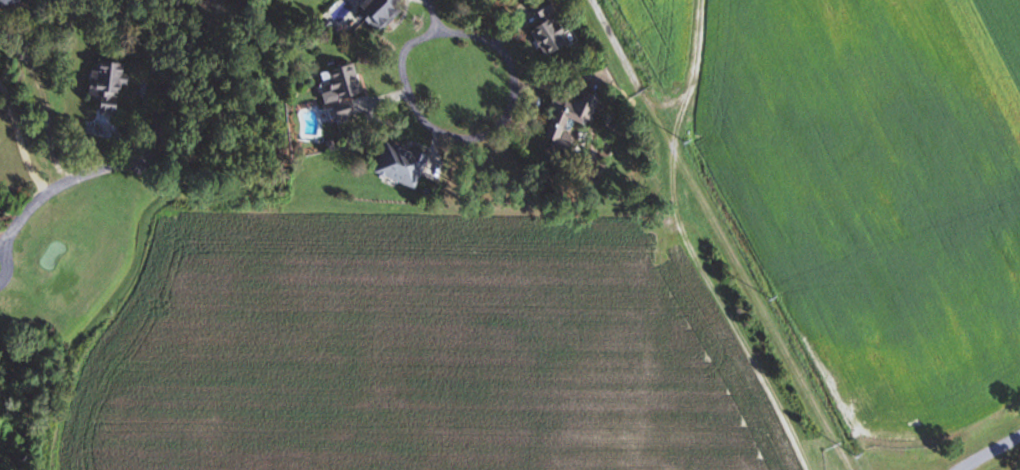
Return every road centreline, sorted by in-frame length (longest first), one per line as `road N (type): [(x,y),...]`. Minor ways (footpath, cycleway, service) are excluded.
road 1 (residential): [(222,0),(175,86),(144,166),(75,179),(44,194),(0,247)]
road 2 (residential): [(471,128),(441,127),(418,108),(406,75),(413,50),(466,37),(494,53),(502,98),(471,128)]
road 3 (residential): [(593,0),(671,143)]

